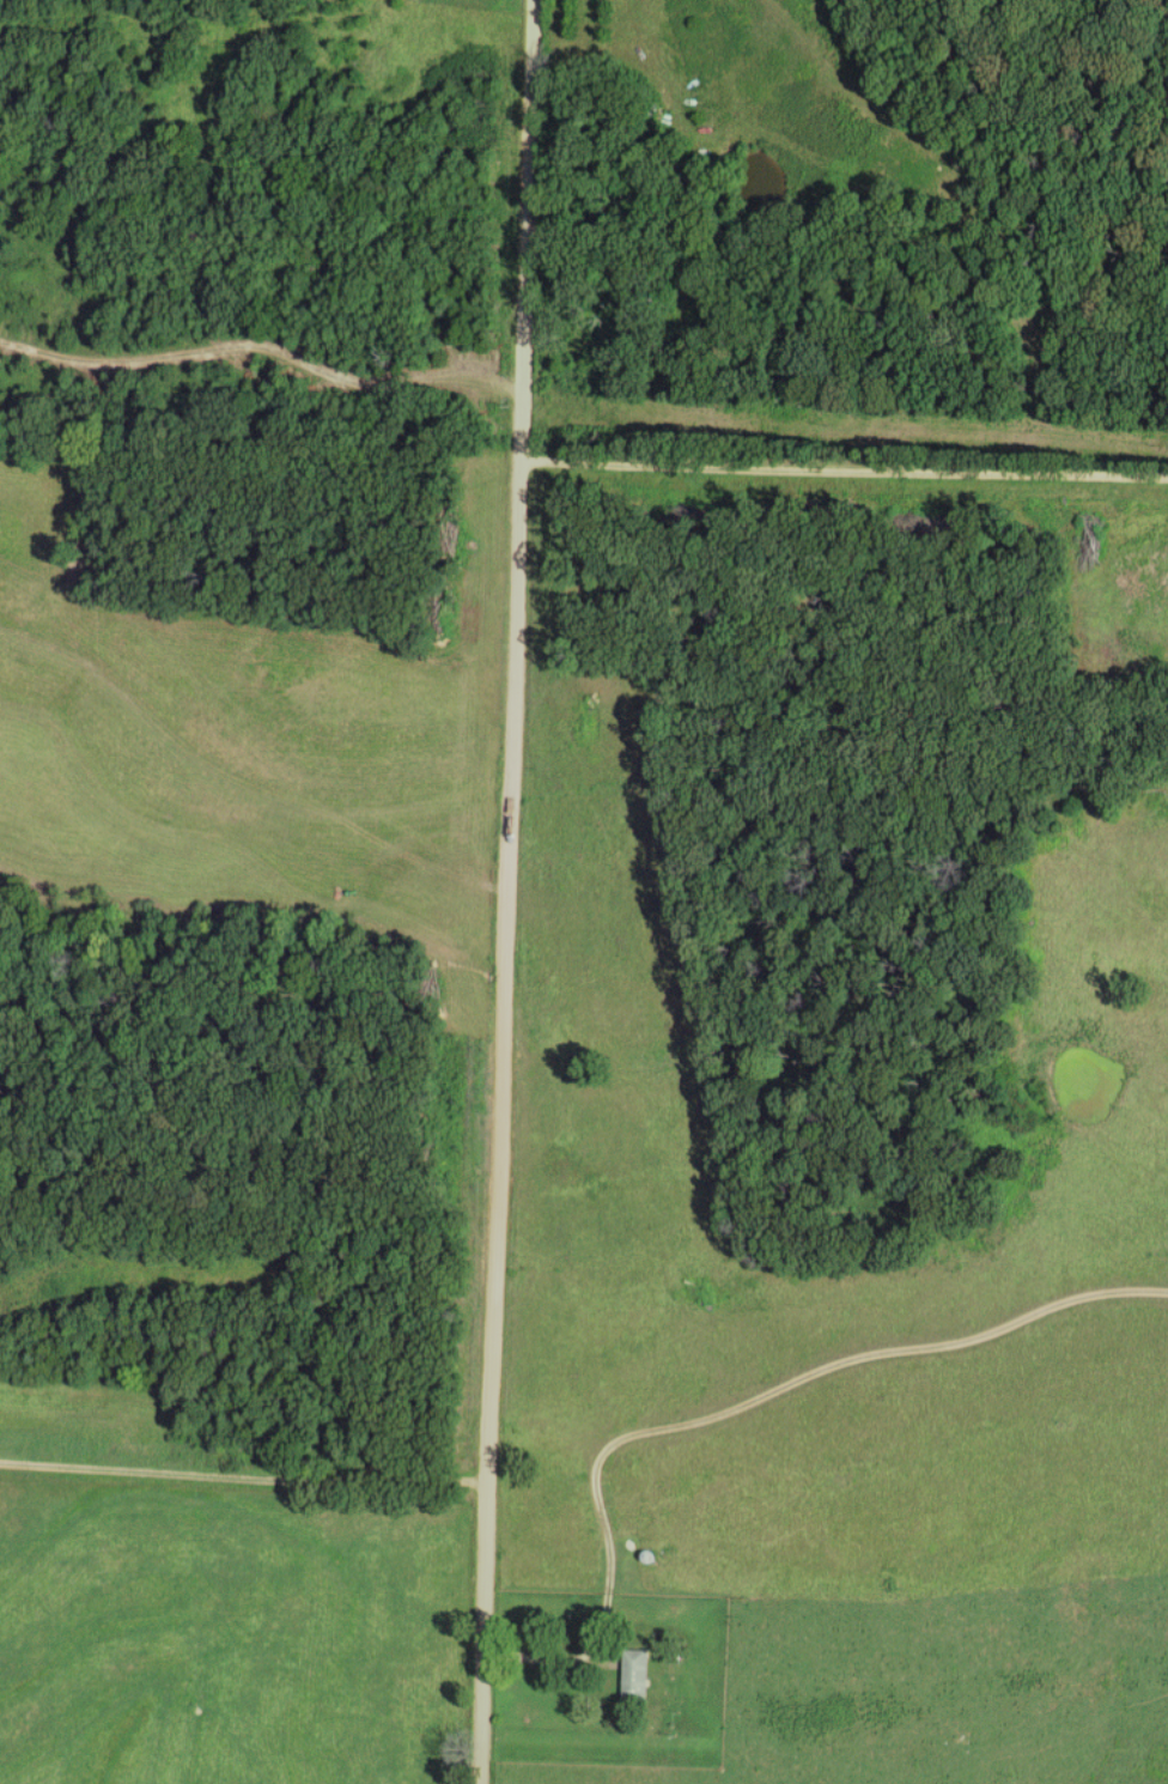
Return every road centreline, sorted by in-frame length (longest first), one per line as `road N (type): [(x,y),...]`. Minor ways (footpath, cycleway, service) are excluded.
road 1 (residential): [(484,1783),(530,0)]

